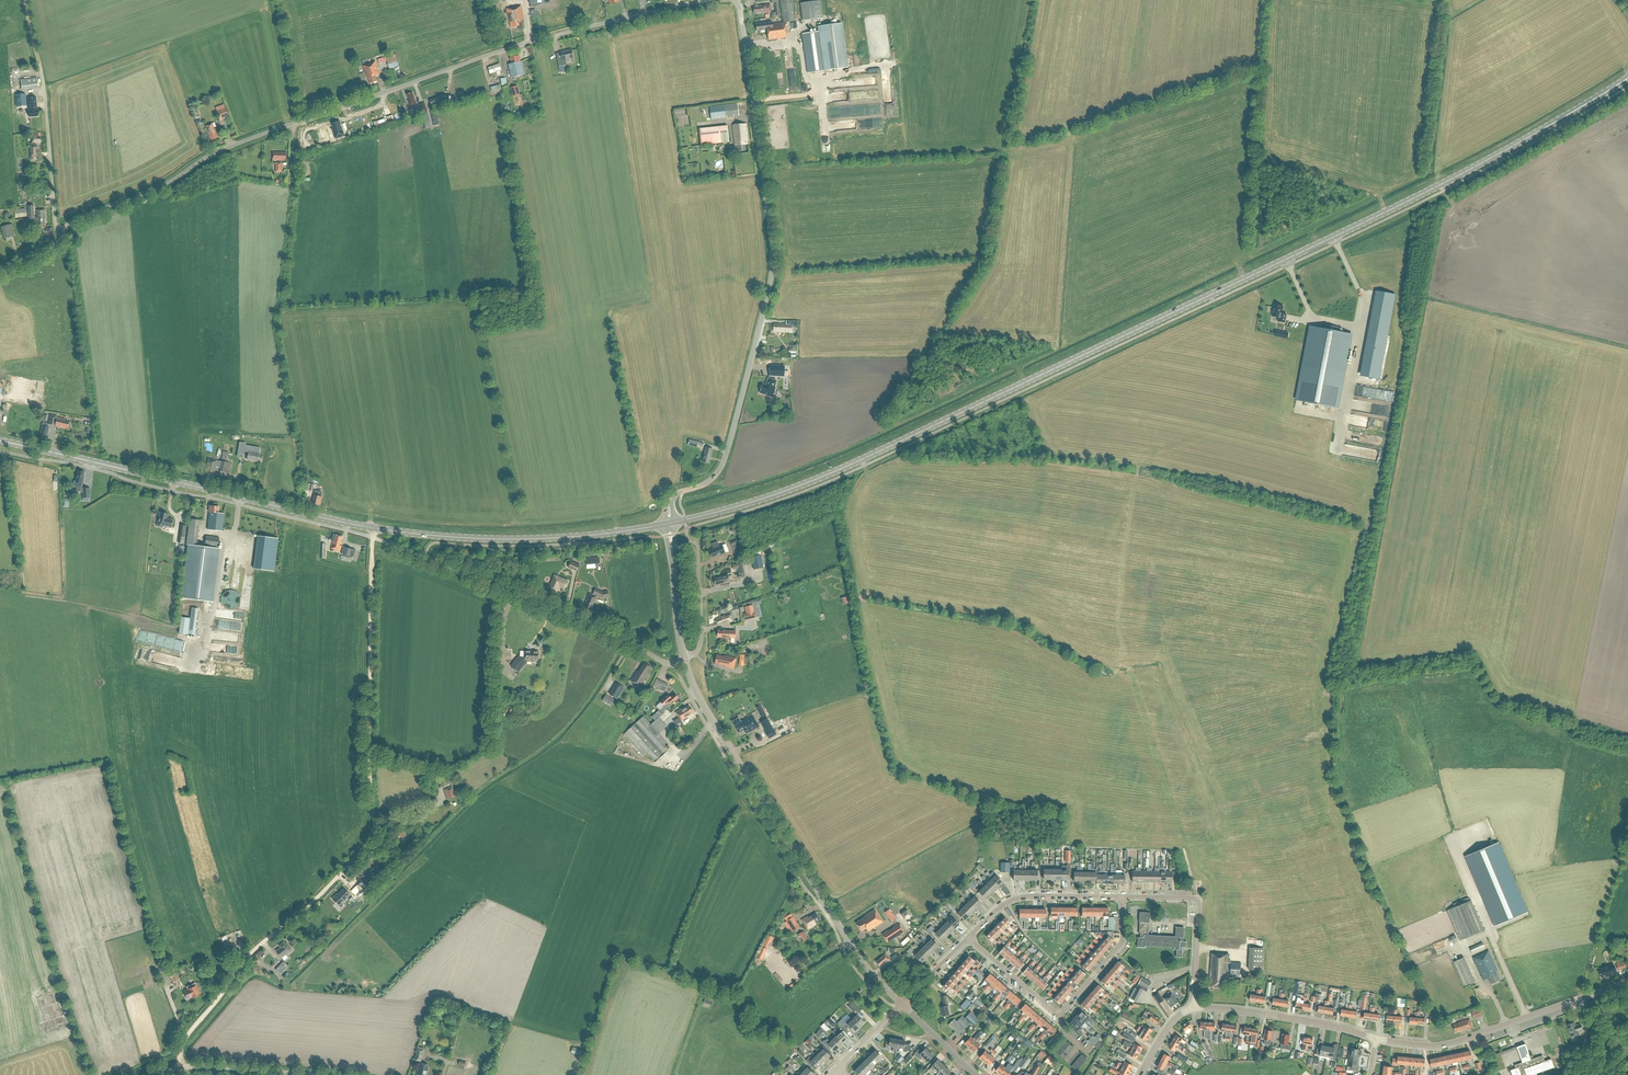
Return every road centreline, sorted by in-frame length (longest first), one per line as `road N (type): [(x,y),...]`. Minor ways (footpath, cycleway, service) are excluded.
road 1 (secondary): [(674,522),(779,493),(873,454),(1409,200),(1627,78)]
road 2 (unclassified): [(60,235),(80,217),(258,136),(505,49),(705,0)]
road 3 (secondary): [(663,524),(530,539),(396,531),(0,441)]
road 4 (track): [(373,538),(373,835),(318,897),(250,954),(186,1038),(179,1068)]
road 5 (tertiary): [(669,503),(721,466),(771,275),(736,0)]
road 6 (tertiary): [(902,1004),(846,938),(707,712),(684,657)]
road 7 (unclassified): [(684,657),(664,662),(430,560)]
road 8 (tertiary): [(1376,1038),(1449,1043),(1627,982)]
road 9 (tertiary): [(1376,1038),(1285,1017),(1193,1008)]
road 10 (residential): [(1122,897),(1200,897),(1195,995)]
road 11 (unclassified): [(60,235),(39,63)]
road 12 (residential): [(969,938),(1019,897),(1122,897)]
road 13 (unclassified): [(159,1074),(204,1066),(310,1074)]
road 14 (residential): [(1059,1015),(1121,943),(1122,897)]
road 15 (track): [(296,123),(273,0)]

